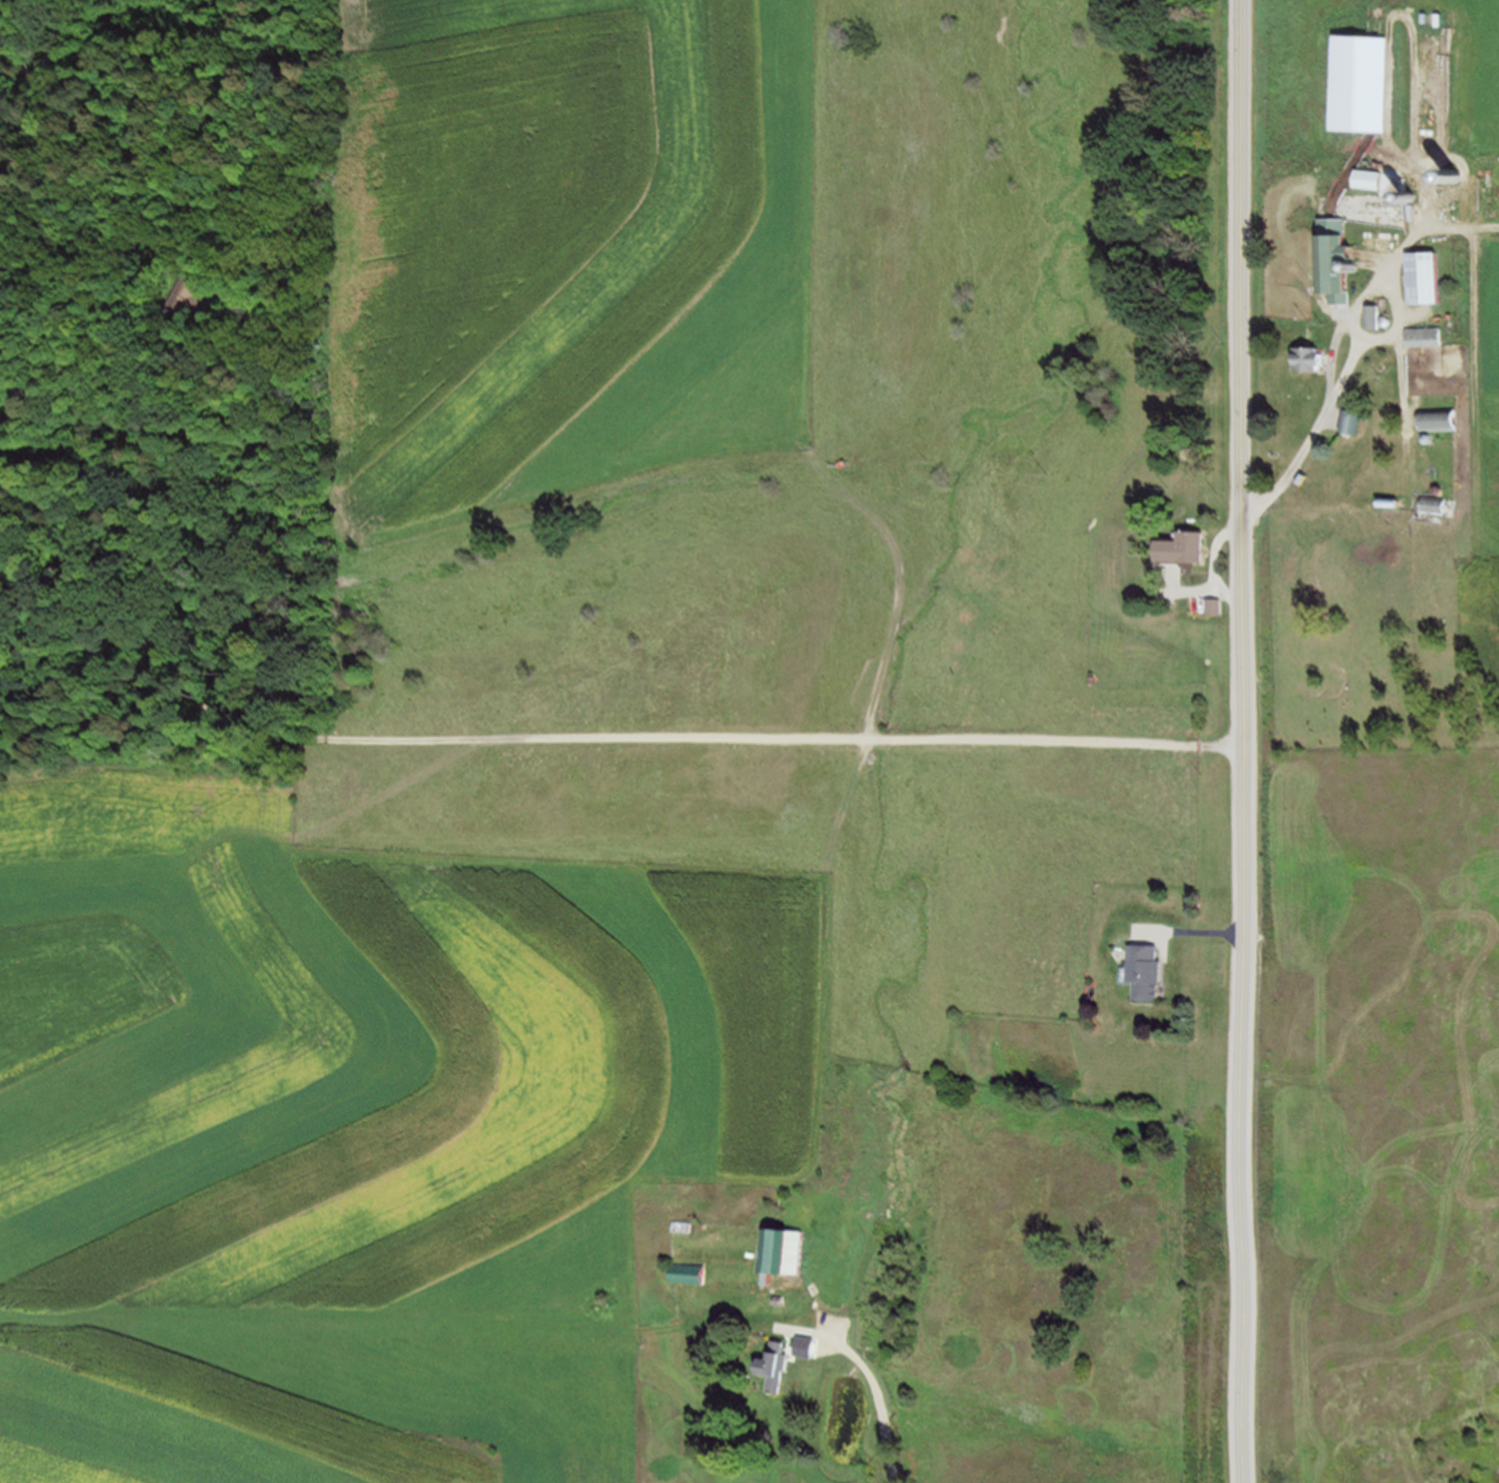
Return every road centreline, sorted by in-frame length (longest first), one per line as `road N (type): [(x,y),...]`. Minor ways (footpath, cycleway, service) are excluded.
road 1 (secondary): [(1246,1482),(1249,0)]
road 2 (residential): [(902,1482),(869,1358),(779,1332)]

